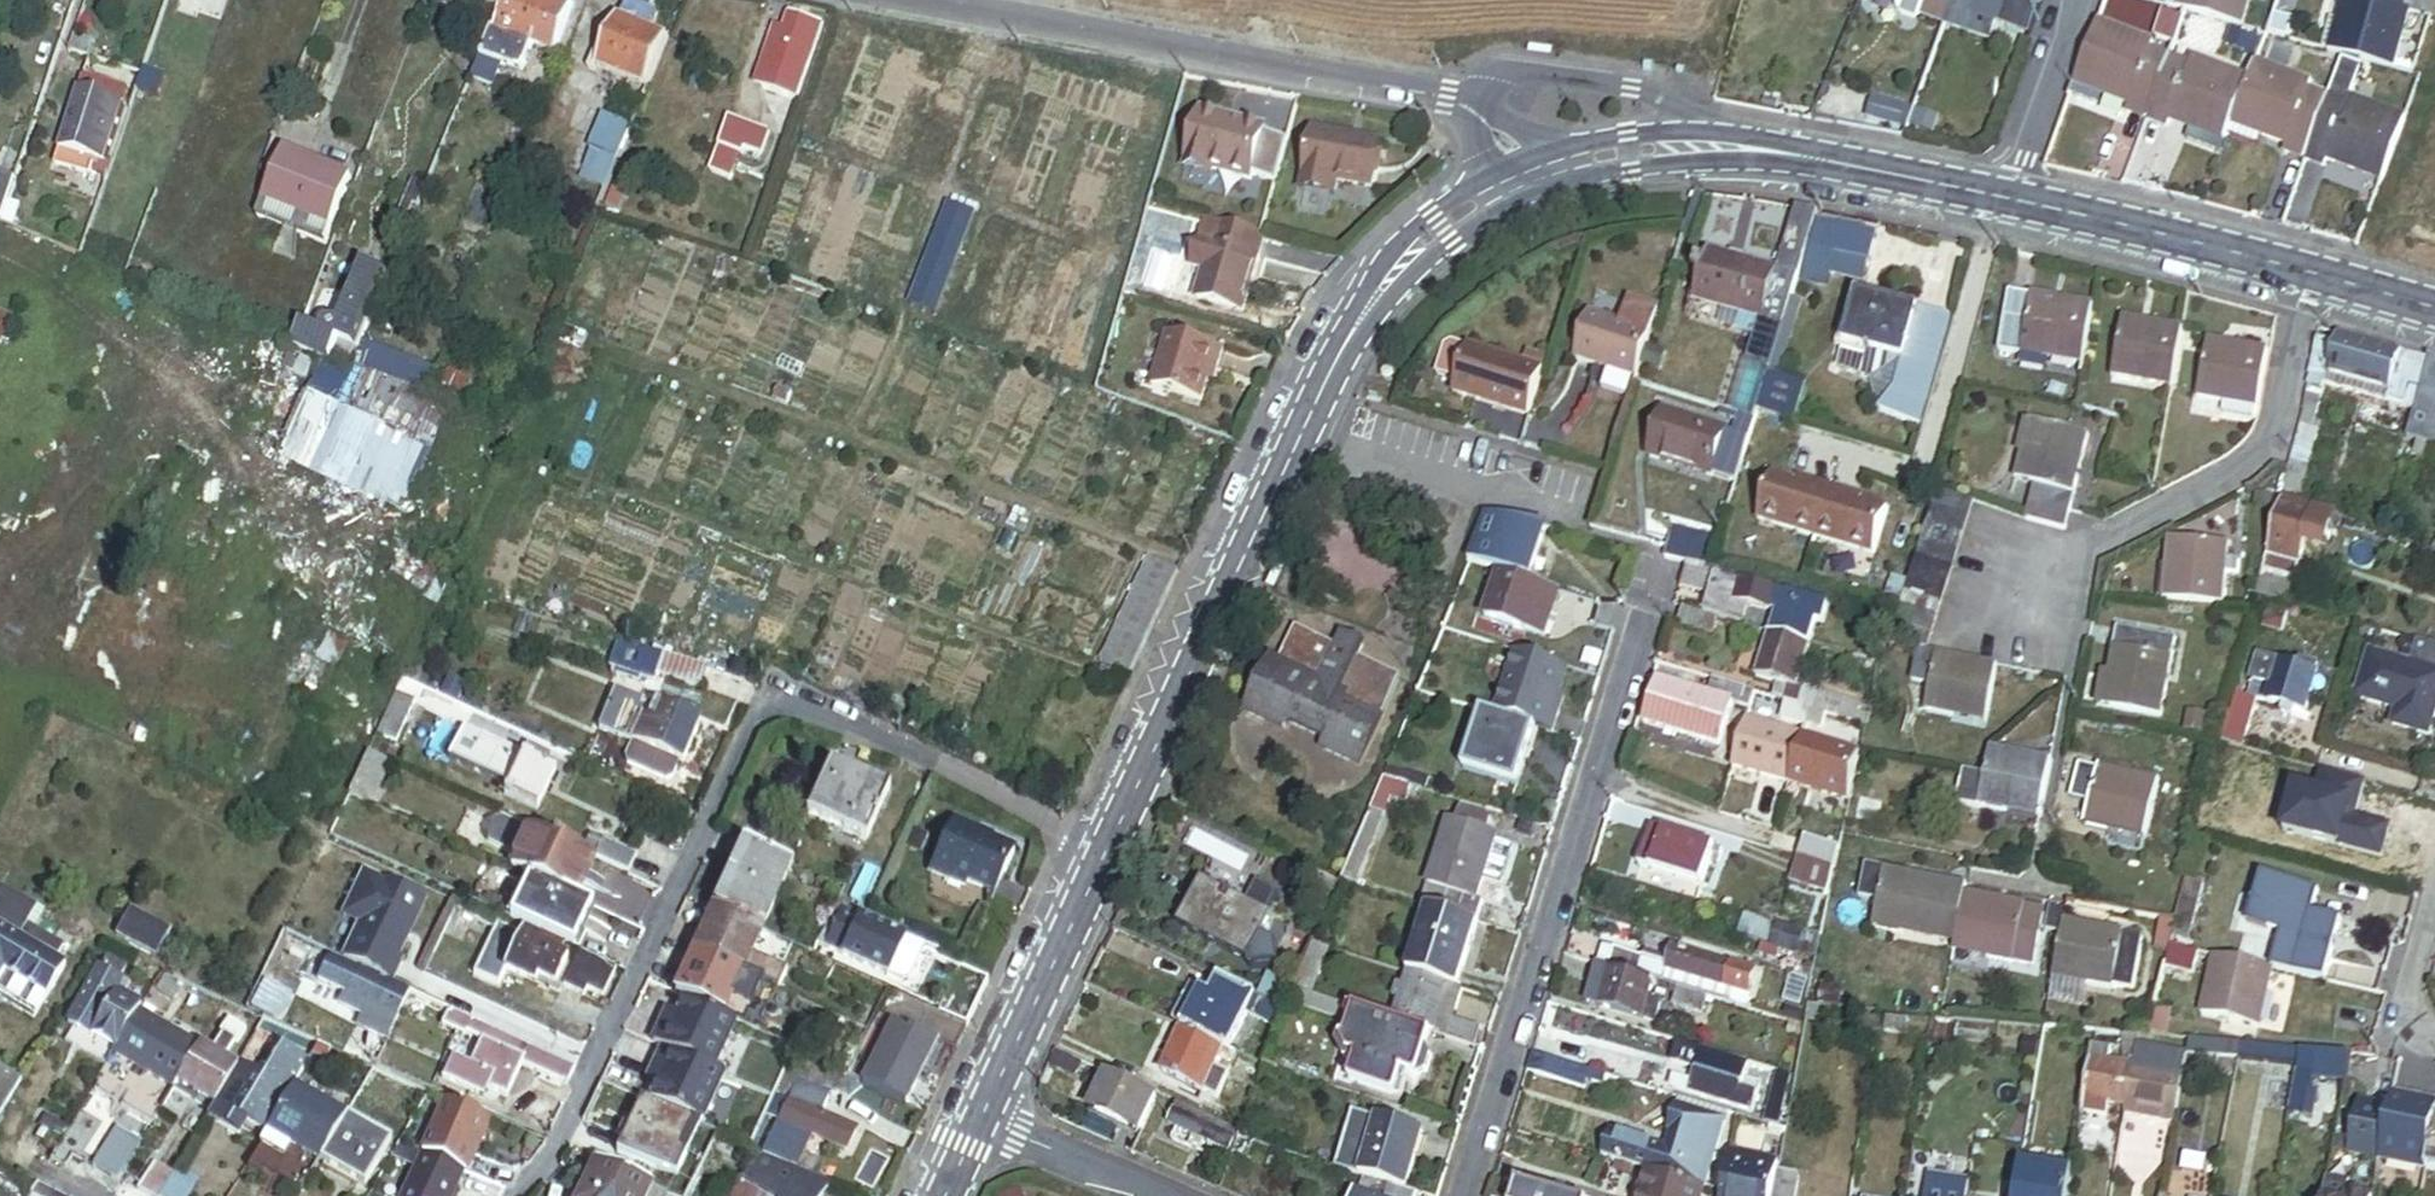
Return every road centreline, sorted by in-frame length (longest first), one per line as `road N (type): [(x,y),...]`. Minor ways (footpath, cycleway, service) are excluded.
road 1 (tertiary): [(1529,177),(1424,240),(1353,336),(976,1123)]
road 2 (residential): [(1529,177),(1476,115),(1447,99),(914,0)]
road 3 (residential): [(1463,1195),(1658,570)]
road 4 (tertiary): [(1529,177),(1661,147),(1767,149),(2007,198)]
road 5 (residential): [(2308,274),(2274,433),(2240,478),(2018,593)]
road 6 (tertiary): [(2007,198),(2308,274)]
road 7 (residential): [(2007,198),(2078,0)]
road 8 (residential): [(976,1123),(1159,1195)]
road 9 (residential): [(2434,904),(2407,995),(2413,1023),(2434,1041)]
road 10 (tertiary): [(2308,274),(2434,312)]

